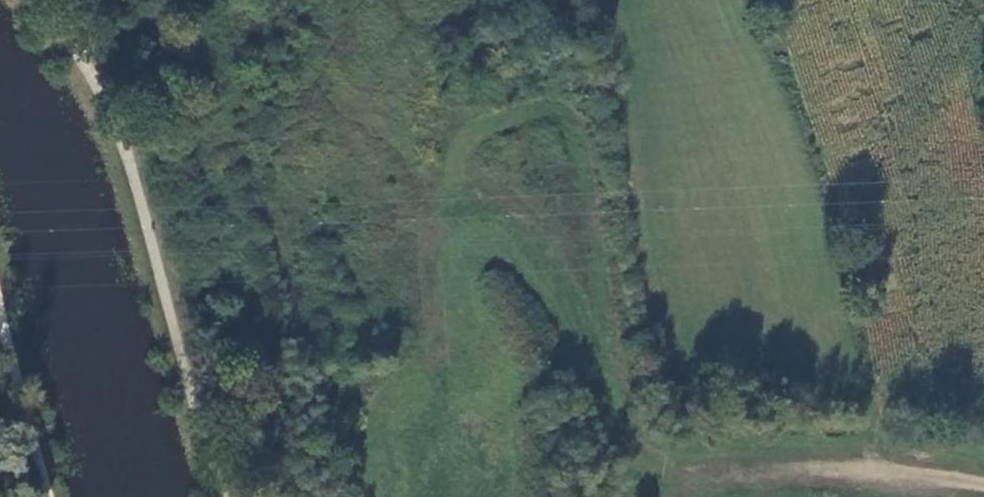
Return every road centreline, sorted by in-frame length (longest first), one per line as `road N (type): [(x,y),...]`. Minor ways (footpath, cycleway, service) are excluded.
road 1 (track): [(706,473),(634,455),(612,415),(613,394),(627,380),(661,373),(736,396),(835,399),(850,392),(857,370),(838,270),(742,0)]
road 2 (track): [(983,485),(898,470),(768,468),(706,473),(696,496)]

